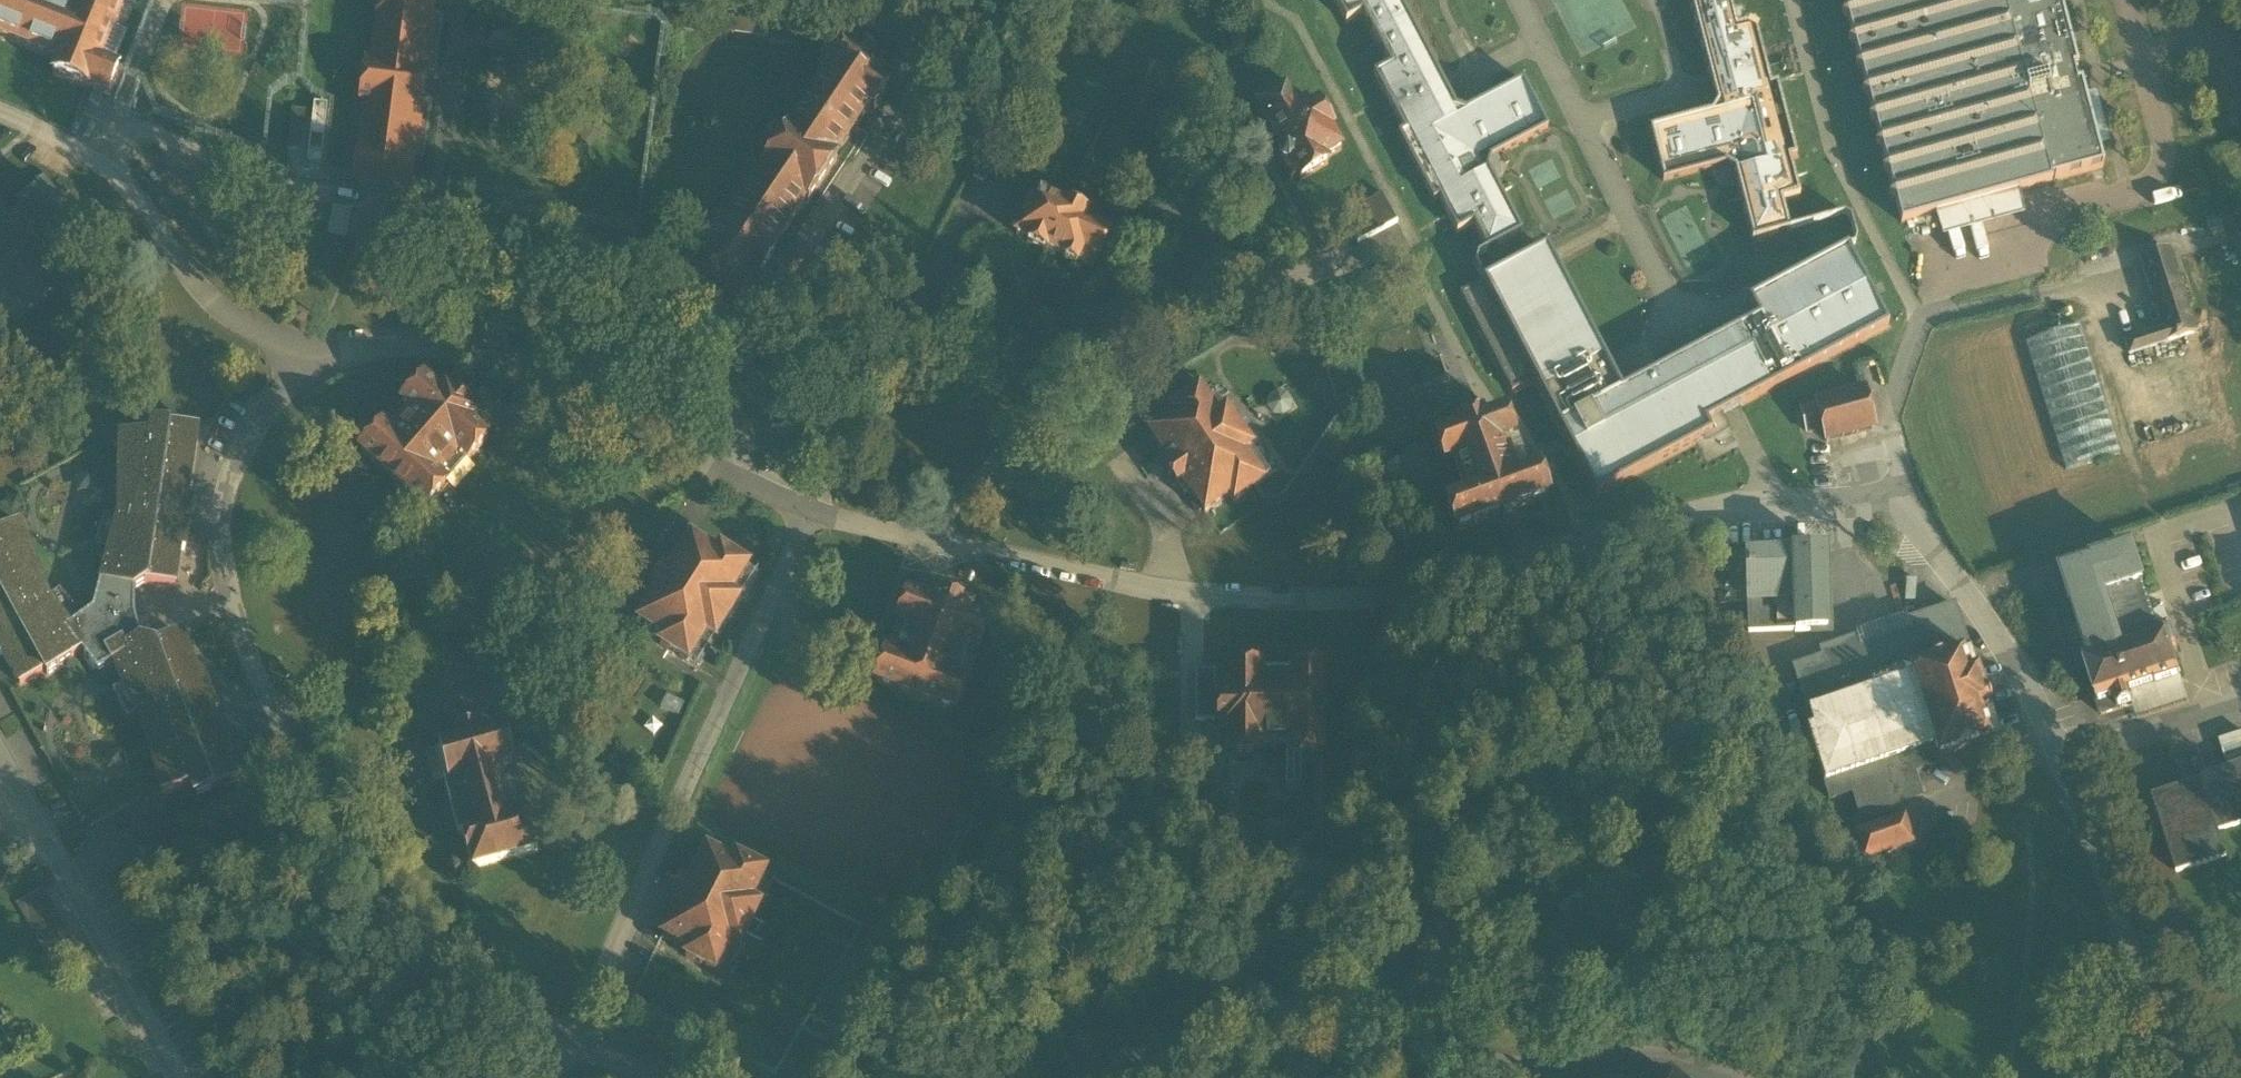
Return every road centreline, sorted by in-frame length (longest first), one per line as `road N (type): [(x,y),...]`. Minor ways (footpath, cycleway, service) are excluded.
road 1 (unclassified): [(2070,760),(1993,625),(1885,502),(1795,499),(1714,509),(1406,591),(1310,597),(1197,596),(938,542),(800,506),(454,348),(340,351),(294,363),(201,288),(116,166),(0,109)]
road 2 (unclassified): [(1515,1076),(1379,1030),(1254,1020),(1082,1077)]
road 3 (unclassified): [(181,1077),(0,748)]
road 4 (unclassified): [(2184,1077),(2070,760)]
road 5 (unclassified): [(1714,1077),(1671,1059),(1600,1058),(1515,1076)]
road 6 (unclassified): [(2070,760),(2240,703)]

